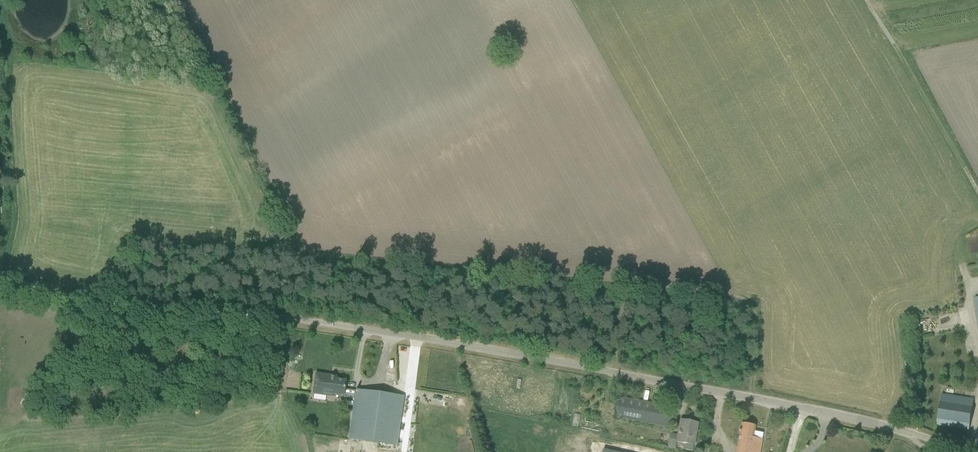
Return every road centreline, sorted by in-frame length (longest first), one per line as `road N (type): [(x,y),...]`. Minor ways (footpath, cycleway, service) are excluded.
road 1 (unclassified): [(977,451),(855,417),(290,318)]
road 2 (track): [(0,275),(86,301),(256,314)]

